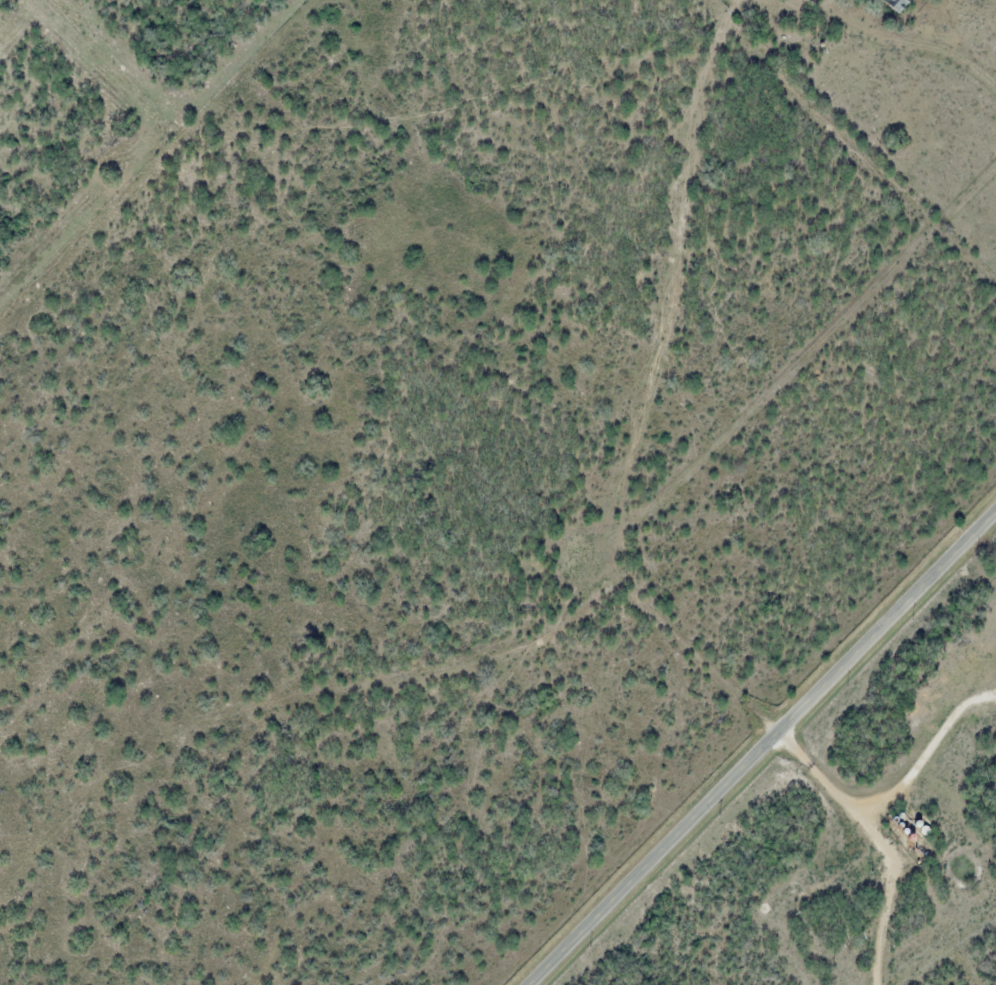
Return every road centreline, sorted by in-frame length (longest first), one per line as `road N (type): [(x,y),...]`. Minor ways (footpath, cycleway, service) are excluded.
road 1 (tertiary): [(995,514),(533,984)]

